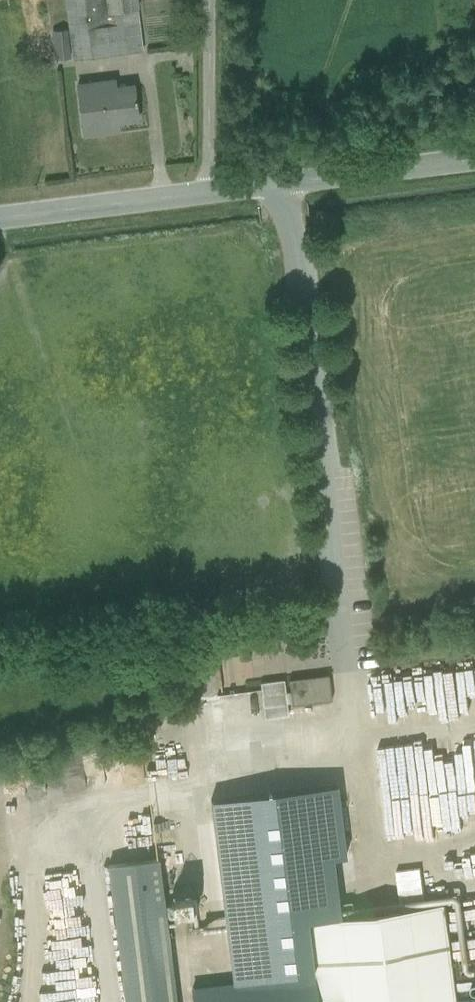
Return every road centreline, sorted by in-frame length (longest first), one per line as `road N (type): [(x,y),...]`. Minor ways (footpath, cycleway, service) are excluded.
road 1 (unclassified): [(350,682),(289,187)]
road 2 (tertiary): [(206,190),(0,217)]
road 3 (unclassified): [(205,0),(206,190)]
road 4 (tertiary): [(474,163),(289,187)]
road 5 (track): [(347,654),(474,638)]

